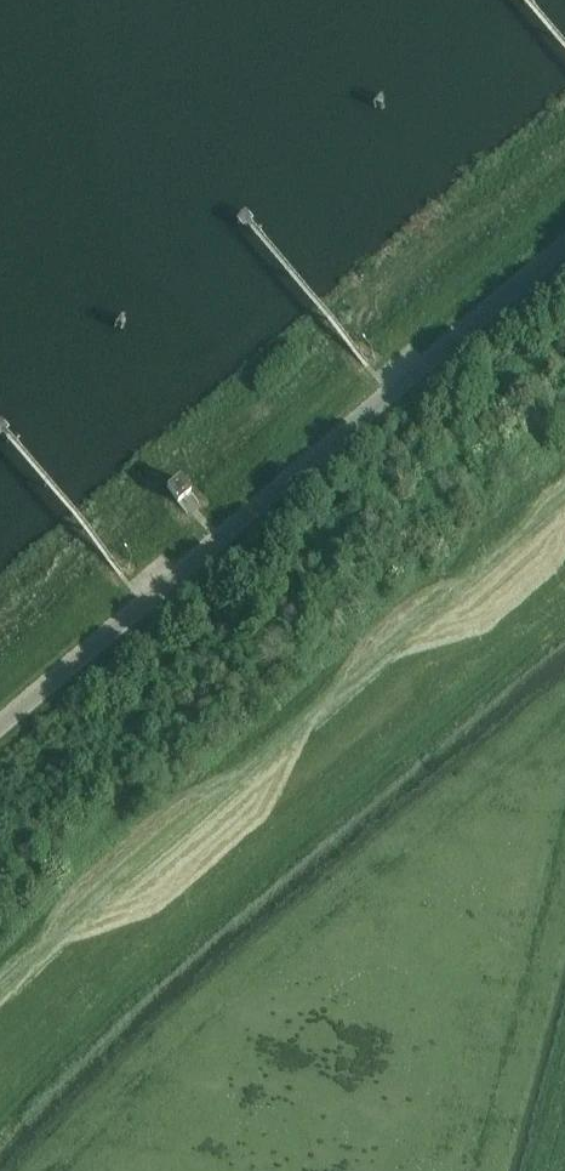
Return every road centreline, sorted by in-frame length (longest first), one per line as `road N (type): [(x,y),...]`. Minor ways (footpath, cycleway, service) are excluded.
road 1 (track): [(564,463),(0,950)]
road 2 (unclassified): [(0,726),(564,246)]

